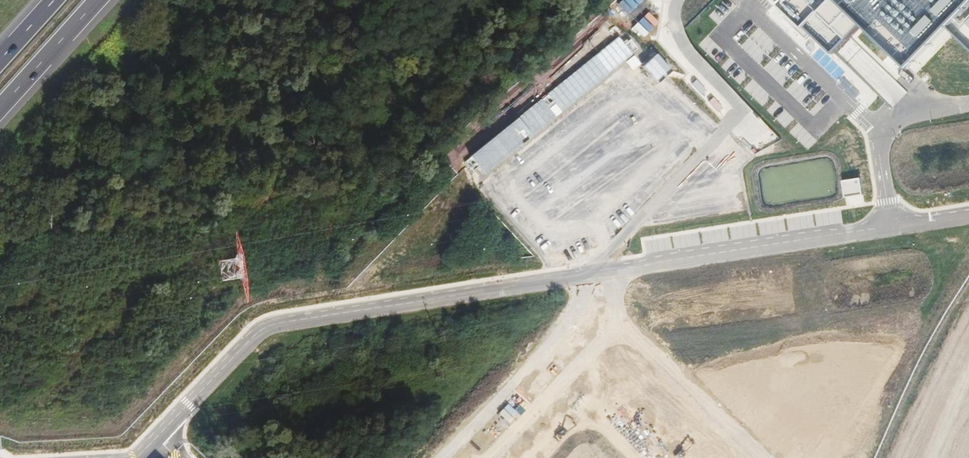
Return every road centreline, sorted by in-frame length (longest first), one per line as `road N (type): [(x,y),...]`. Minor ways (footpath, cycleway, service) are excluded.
road 1 (unclassified): [(153,444),(244,347),(281,323),(603,270)]
road 2 (unclassified): [(603,270),(742,109),(687,53),(675,23),(679,0)]
road 3 (unclassified): [(603,270),(890,224)]
road 4 (unclassified): [(738,0),(880,139)]
road 5 (track): [(968,295),(881,457)]
road 6 (motorway): [(0,110),(99,0)]

